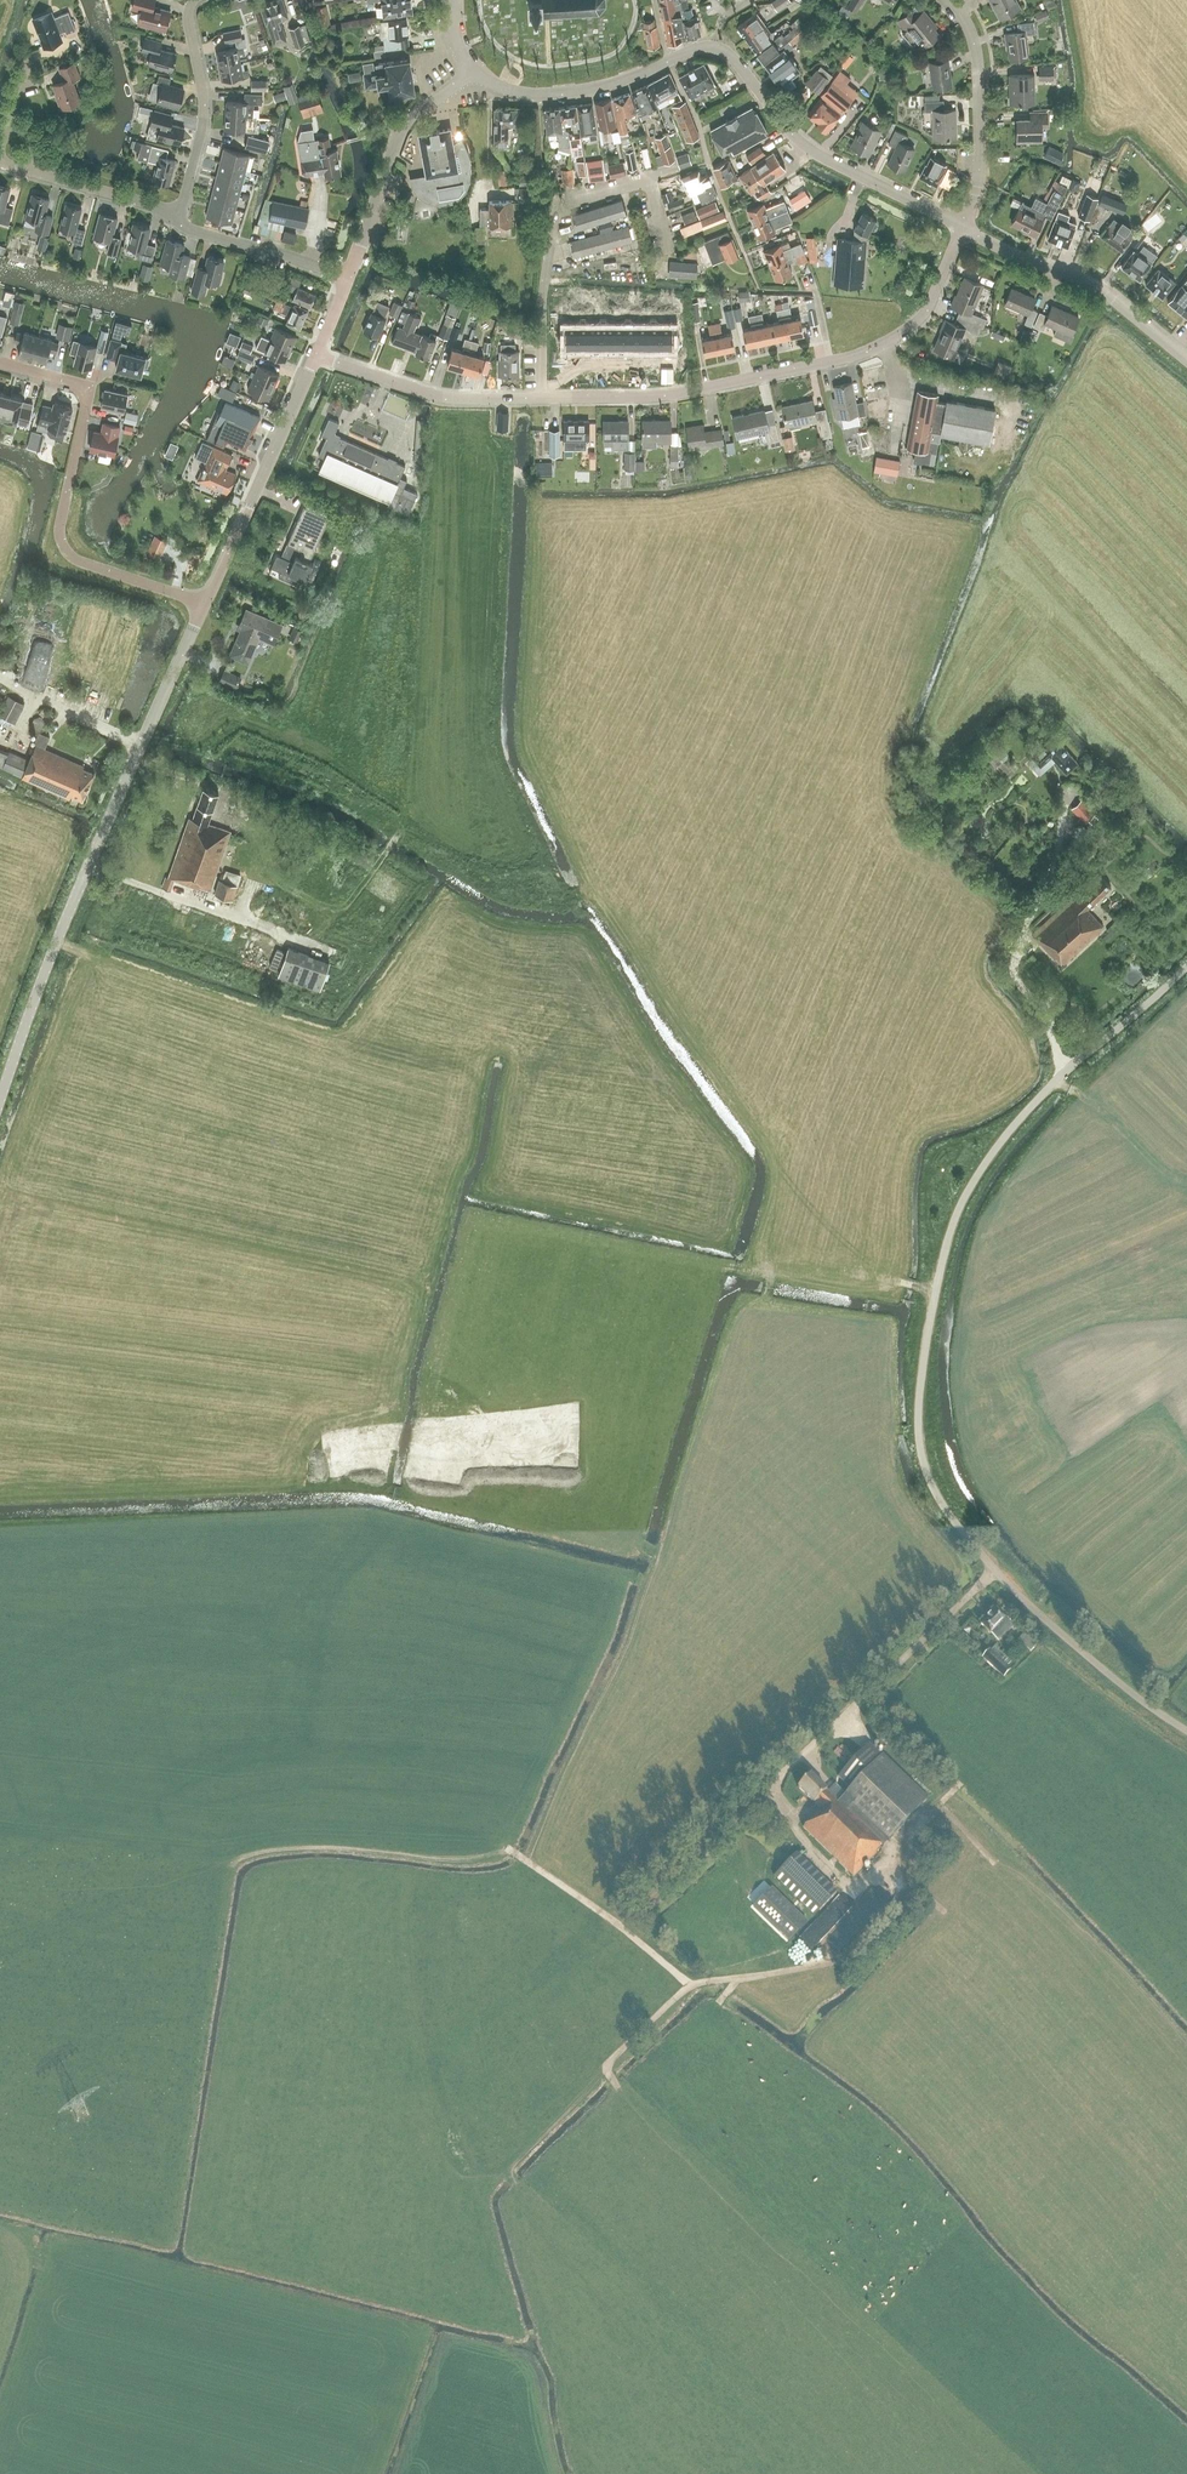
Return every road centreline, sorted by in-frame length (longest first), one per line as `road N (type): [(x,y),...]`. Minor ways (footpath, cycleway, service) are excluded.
road 1 (unclassified): [(1186,1732),(1121,1685),(995,1571),(930,1481),(918,1421),(942,1265),(976,1178),(1066,1071),(1186,967)]
road 2 (tertiary): [(474,71),(518,92),(555,94),(613,84),(699,49),(722,50),(818,155),(963,228)]
road 3 (track): [(957,1785),(878,1867),(901,1895),(840,1960),(689,1987),(607,2064),(620,2087)]
road 4 (residential): [(542,399),(661,396),(859,355),(927,310),(963,228)]
road 5 (unclassified): [(0,1102),(56,943),(170,682)]
road 6 (residential): [(206,604),(70,556),(61,523),(91,386),(0,362)]
road 7 (residential): [(669,251),(651,182),(557,206),(542,299),(542,399)]
road 8 (residential): [(206,604),(318,356)]
road 9 (tertiary): [(1186,360),(1094,285),(963,228)]
road 10 (residential): [(349,279),(403,129),(474,71)]
road 11 (residential): [(963,228),(981,169),(978,74),(972,36),(950,0)]
road 12 (residential): [(318,356),(435,396),(542,399)]
road 13 (track): [(689,1987),(509,1849)]
road 14 (residential): [(173,218),(204,120),(188,15),(196,0)]
road 15 (residential): [(349,279),(191,231),(173,218)]
road 16 (residential): [(173,218),(156,206),(0,164)]

